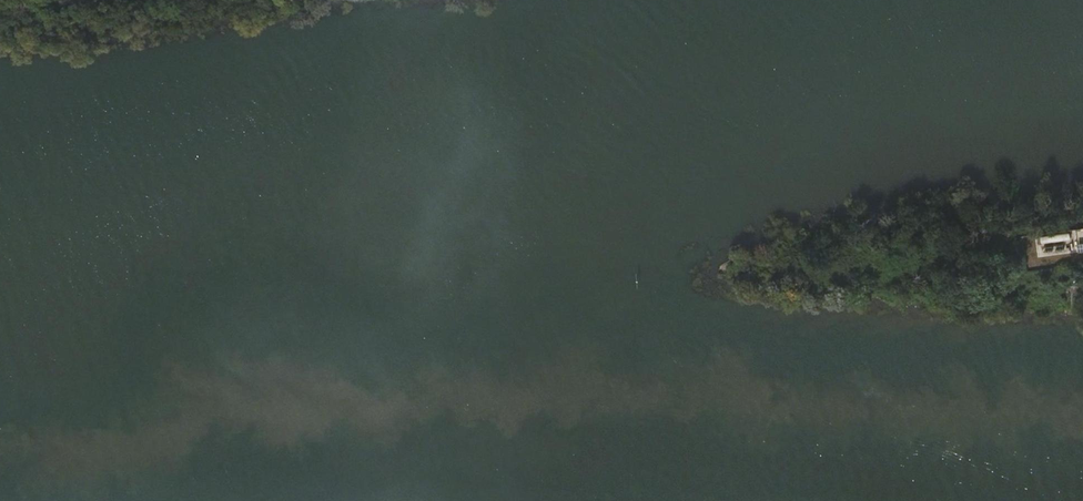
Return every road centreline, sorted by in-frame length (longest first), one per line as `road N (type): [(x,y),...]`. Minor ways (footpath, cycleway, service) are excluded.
road 1 (track): [(153,0),(0,19)]

